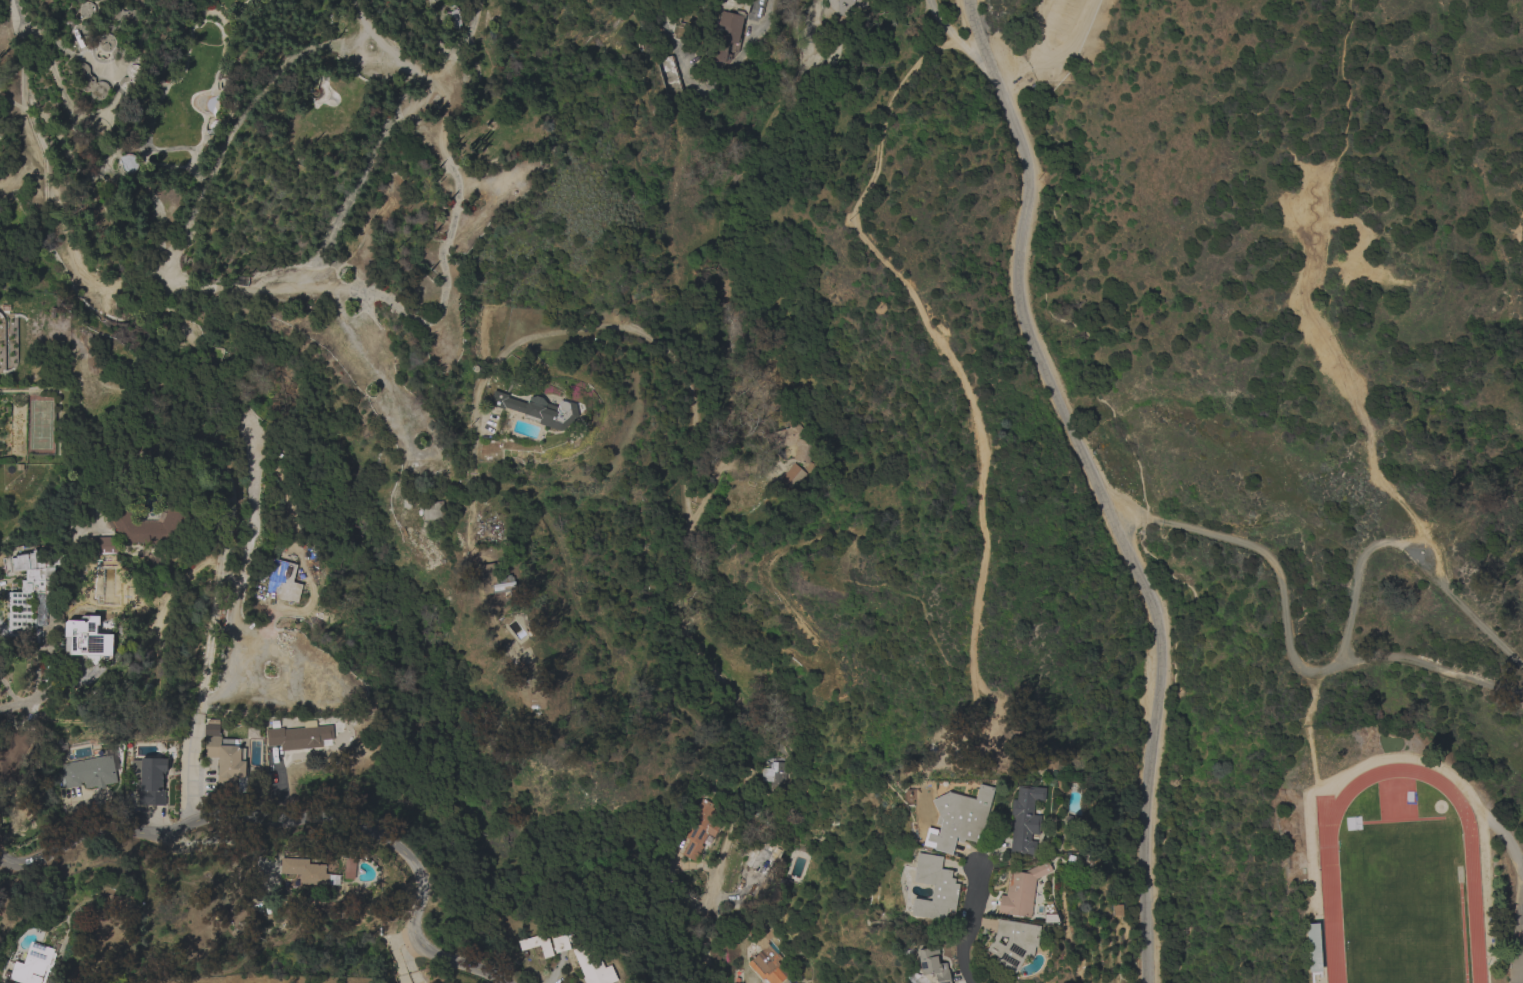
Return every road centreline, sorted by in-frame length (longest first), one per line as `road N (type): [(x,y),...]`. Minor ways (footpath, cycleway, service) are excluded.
road 1 (residential): [(718,982),(707,961),(707,920),(752,751),(736,702),(693,640),(694,426),(678,375),(644,339),(616,327),(558,332),(513,347),(474,394),(466,538)]
road 2 (track): [(1146,982),(1156,616),(1035,348),(1019,278),(1033,169),(1000,79)]
road 3 (track): [(209,702),(229,677),(257,499),(252,438),(246,400),(172,305),(174,282),(336,294),(344,326),(442,462),(466,538)]
road 4 (track): [(990,63),(945,43),(919,58),(881,124),(852,218),(910,292),(966,388),(977,426),(983,459),(969,676)]
road 5 (tertiary): [(479,982),(418,943),(419,875),(402,852),(349,827),(216,813),(160,835),(118,826),(88,834),(33,863),(0,850)]
road 6 (track): [(1522,664),(1446,593),(1430,550),(1384,543),(1361,557),(1337,662)]
road 7 (track): [(1337,662),(1314,672),(1293,657),(1281,574),(1264,553),(1196,529),(1107,512)]
road 8 (residential): [(349,0),(367,59),(434,79),(467,34),(479,0)]
road 9 (residential): [(664,0),(691,88),(720,81),(745,55),(769,0)]
road 10 (track): [(1522,693),(1399,657),(1337,662)]
road 11 (track): [(1000,79),(1076,41),(1094,0)]

